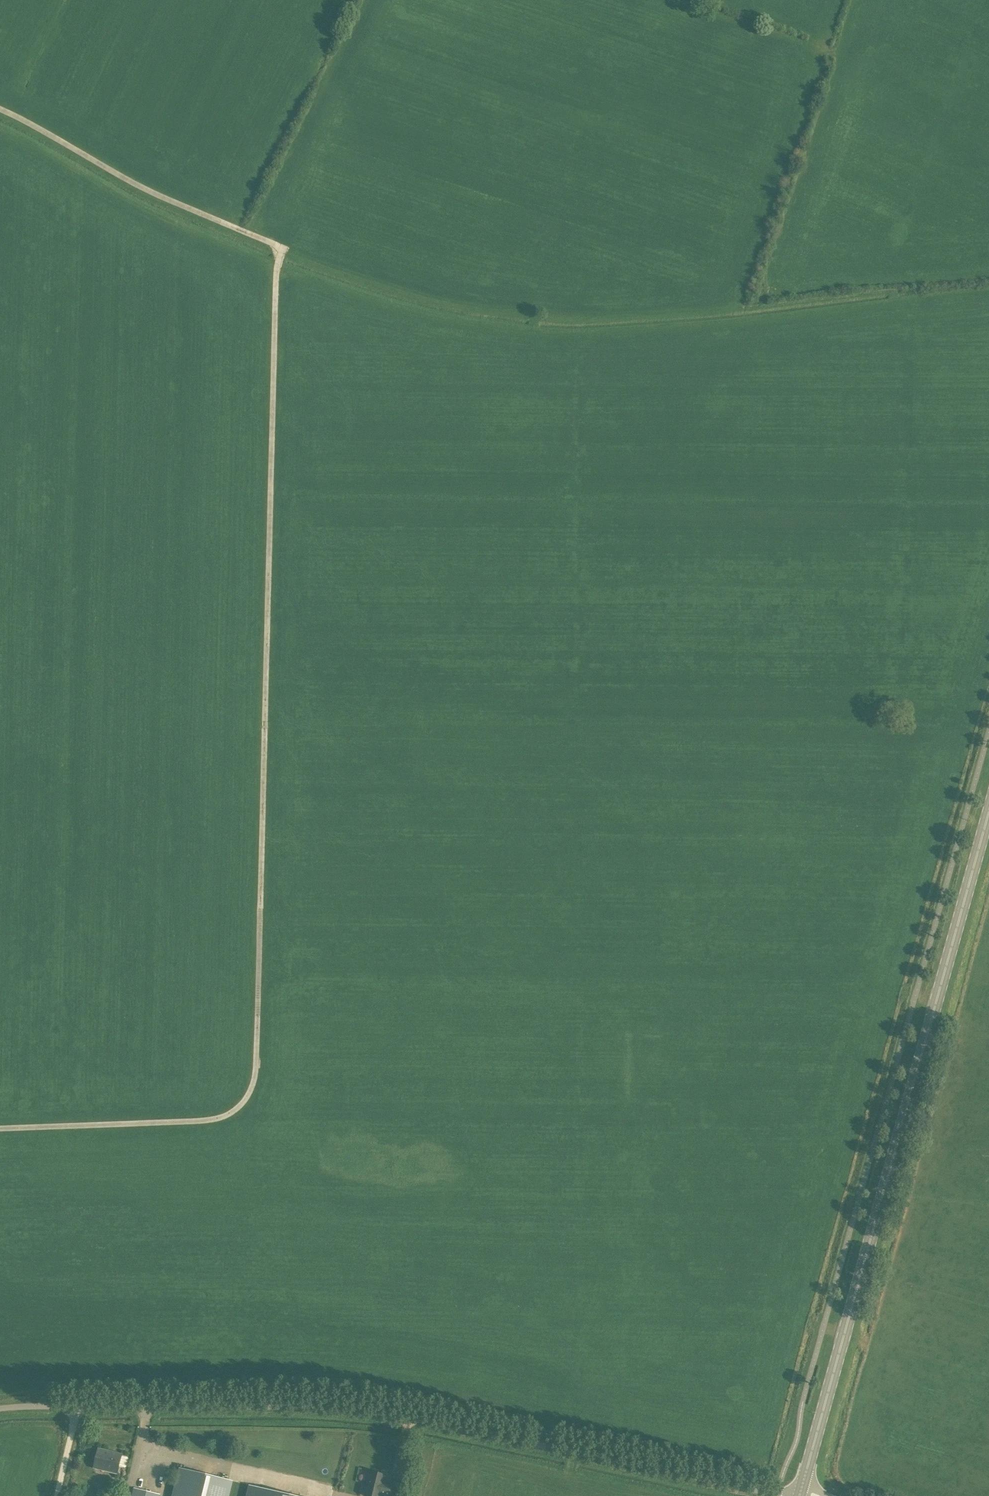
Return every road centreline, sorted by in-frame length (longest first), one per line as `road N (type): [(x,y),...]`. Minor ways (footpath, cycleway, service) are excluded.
road 1 (track): [(0,109),(153,192),(279,246),(252,1087),(232,1113),(209,1120),(0,1128)]
road 2 (unclassified): [(799,1495),(373,1407),(81,1403)]
road 3 (primary): [(799,1495),(988,812)]

